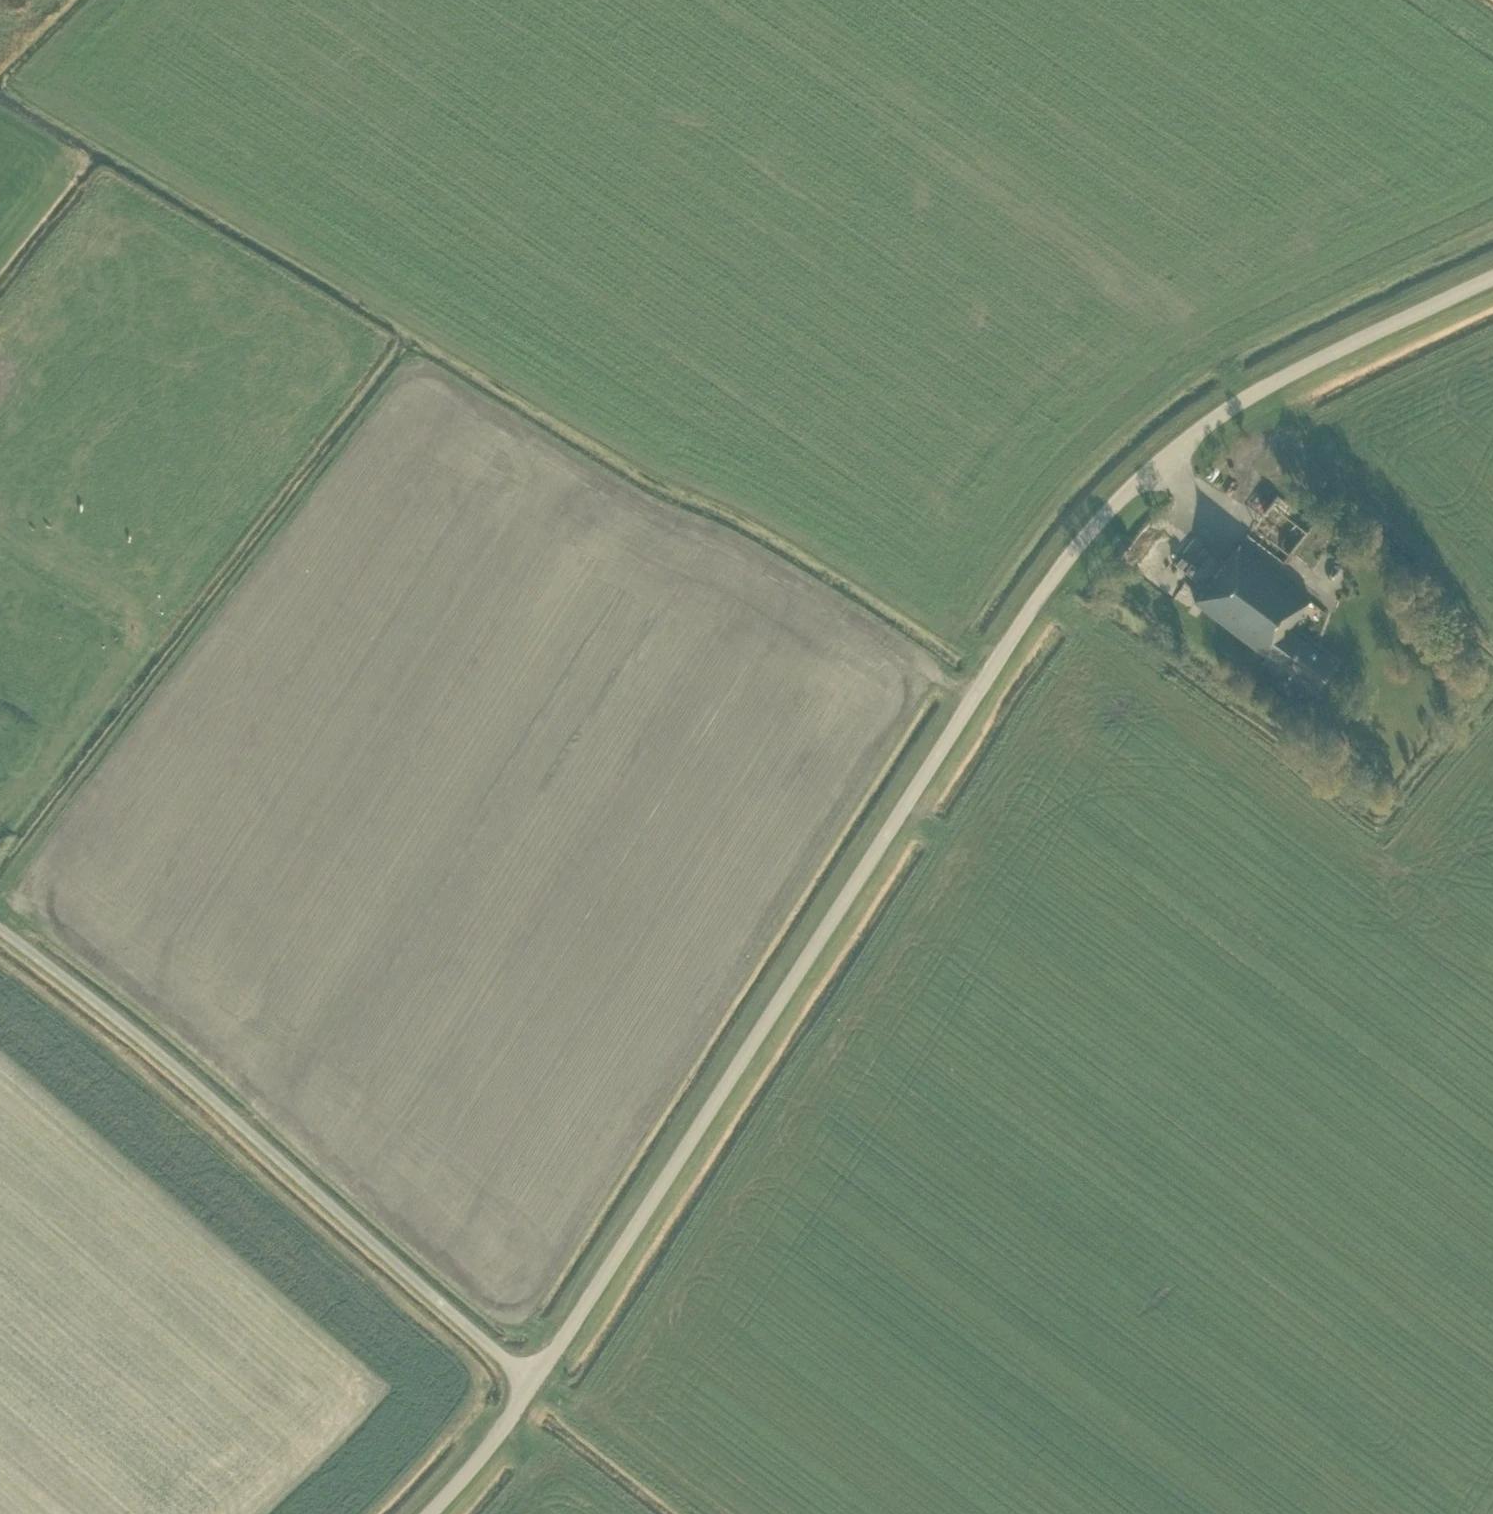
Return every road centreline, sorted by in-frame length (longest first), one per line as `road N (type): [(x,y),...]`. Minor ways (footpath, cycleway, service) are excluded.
road 1 (unclassified): [(533,1380),(938,748),(1104,512),(1148,468),(1259,388),(1492,275)]
road 2 (unclassified): [(533,1380),(189,1077),(0,927)]
road 3 (unclassified): [(424,1513),(533,1380)]

